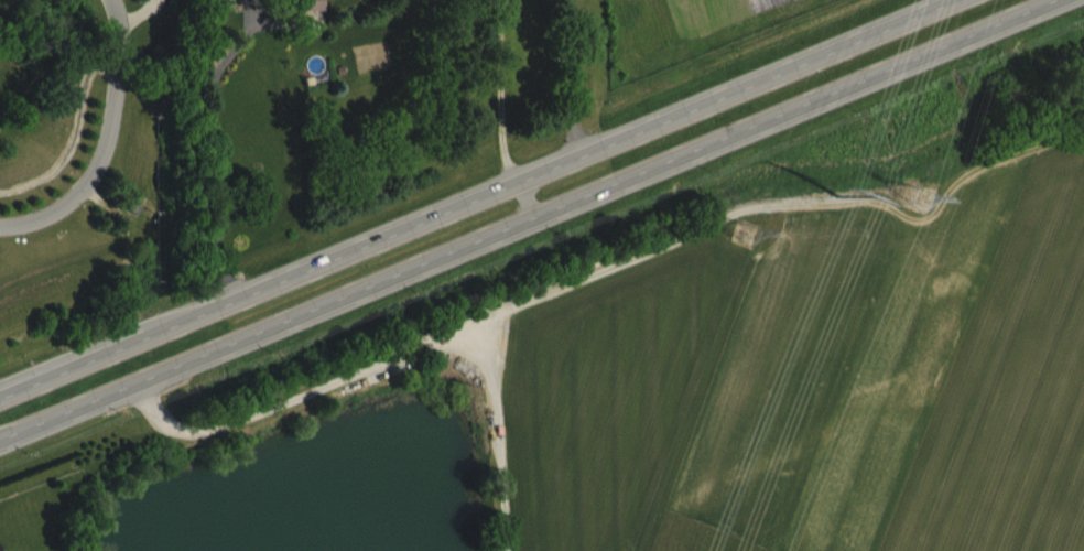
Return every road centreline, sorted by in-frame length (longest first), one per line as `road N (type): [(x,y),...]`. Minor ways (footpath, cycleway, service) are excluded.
road 1 (trunk): [(0,447),(1059,0)]
road 2 (trunk): [(902,0),(0,365)]
road 3 (residential): [(0,228),(63,206),(95,168),(115,106),(110,0)]

